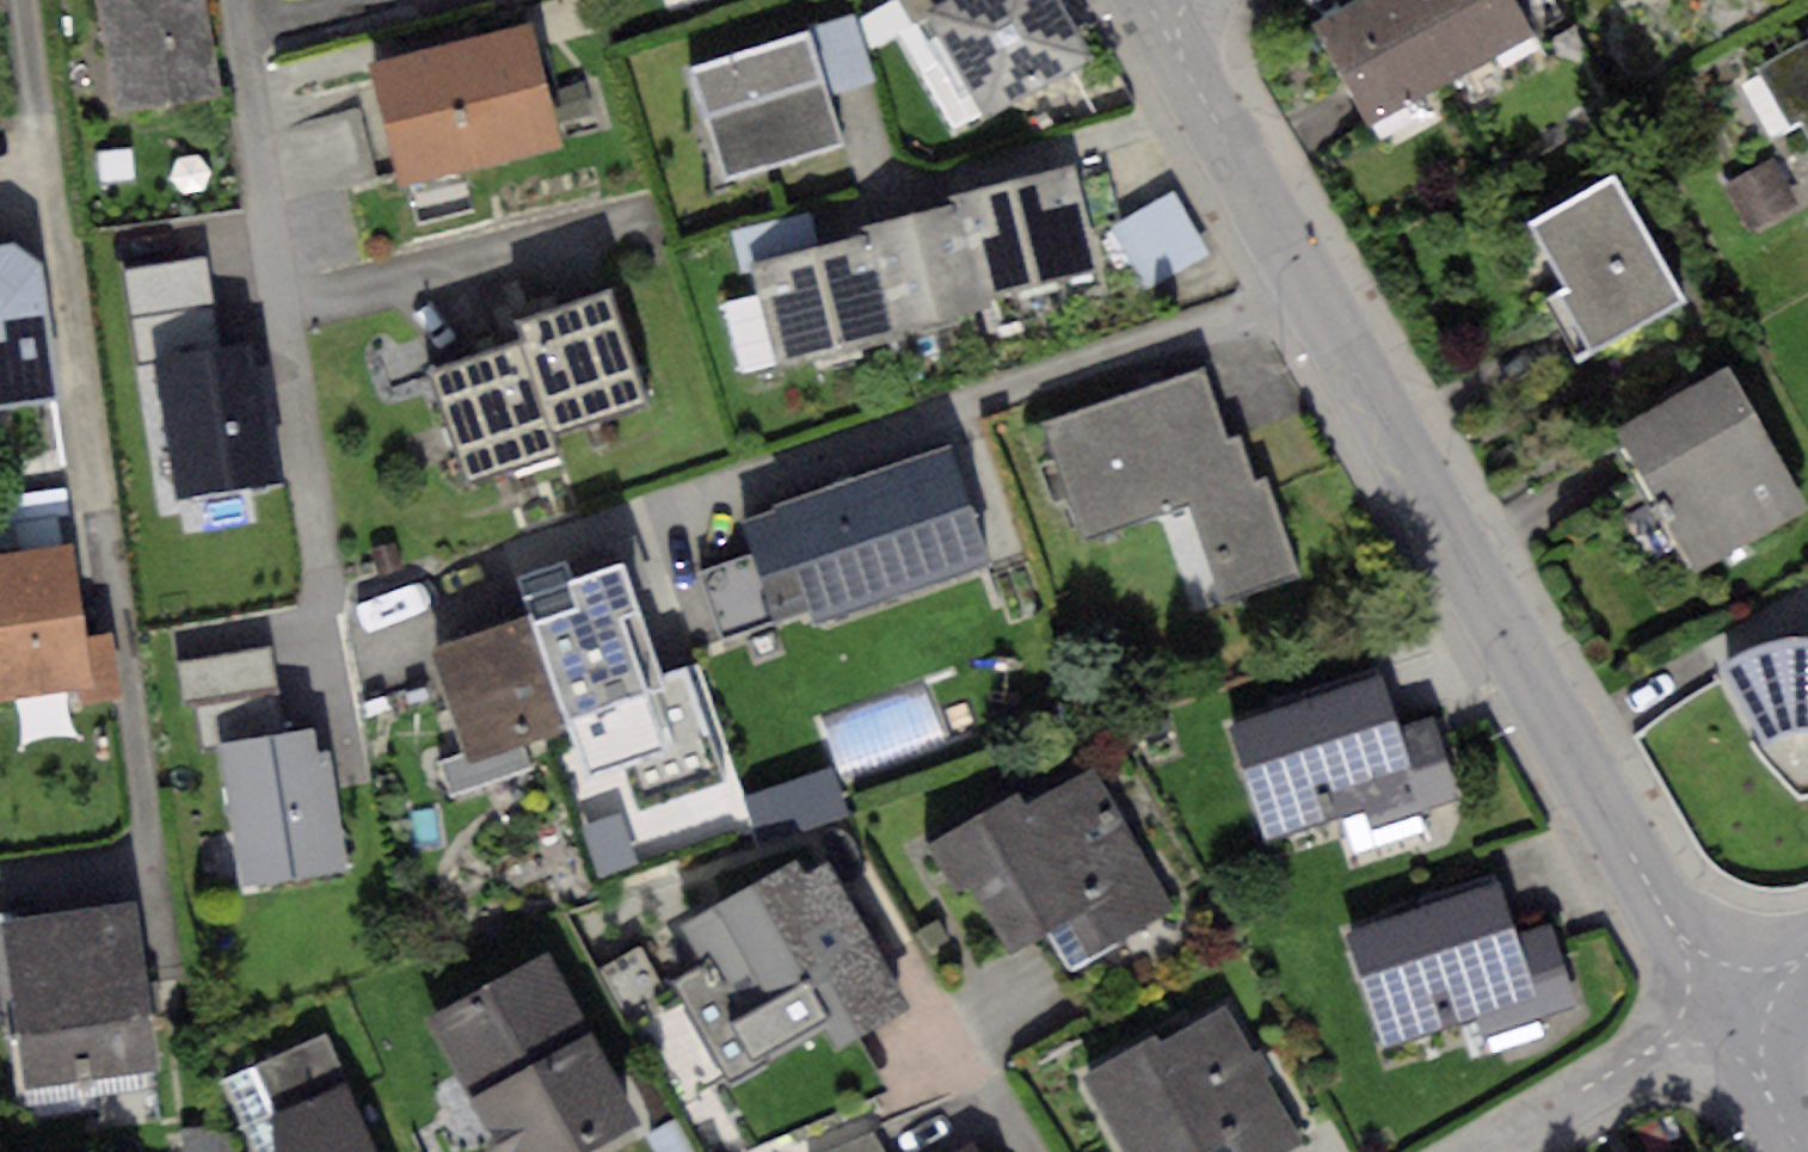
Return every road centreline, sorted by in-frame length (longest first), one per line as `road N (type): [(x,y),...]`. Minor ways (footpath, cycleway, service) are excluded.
road 1 (residential): [(1720,1012),(1150,7)]
road 2 (residential): [(234,0),(321,583)]
road 3 (residential): [(25,0),(101,505)]
road 4 (residential): [(1477,1151),(1720,1012)]
road 5 (residential): [(1800,1151),(1720,1012)]

